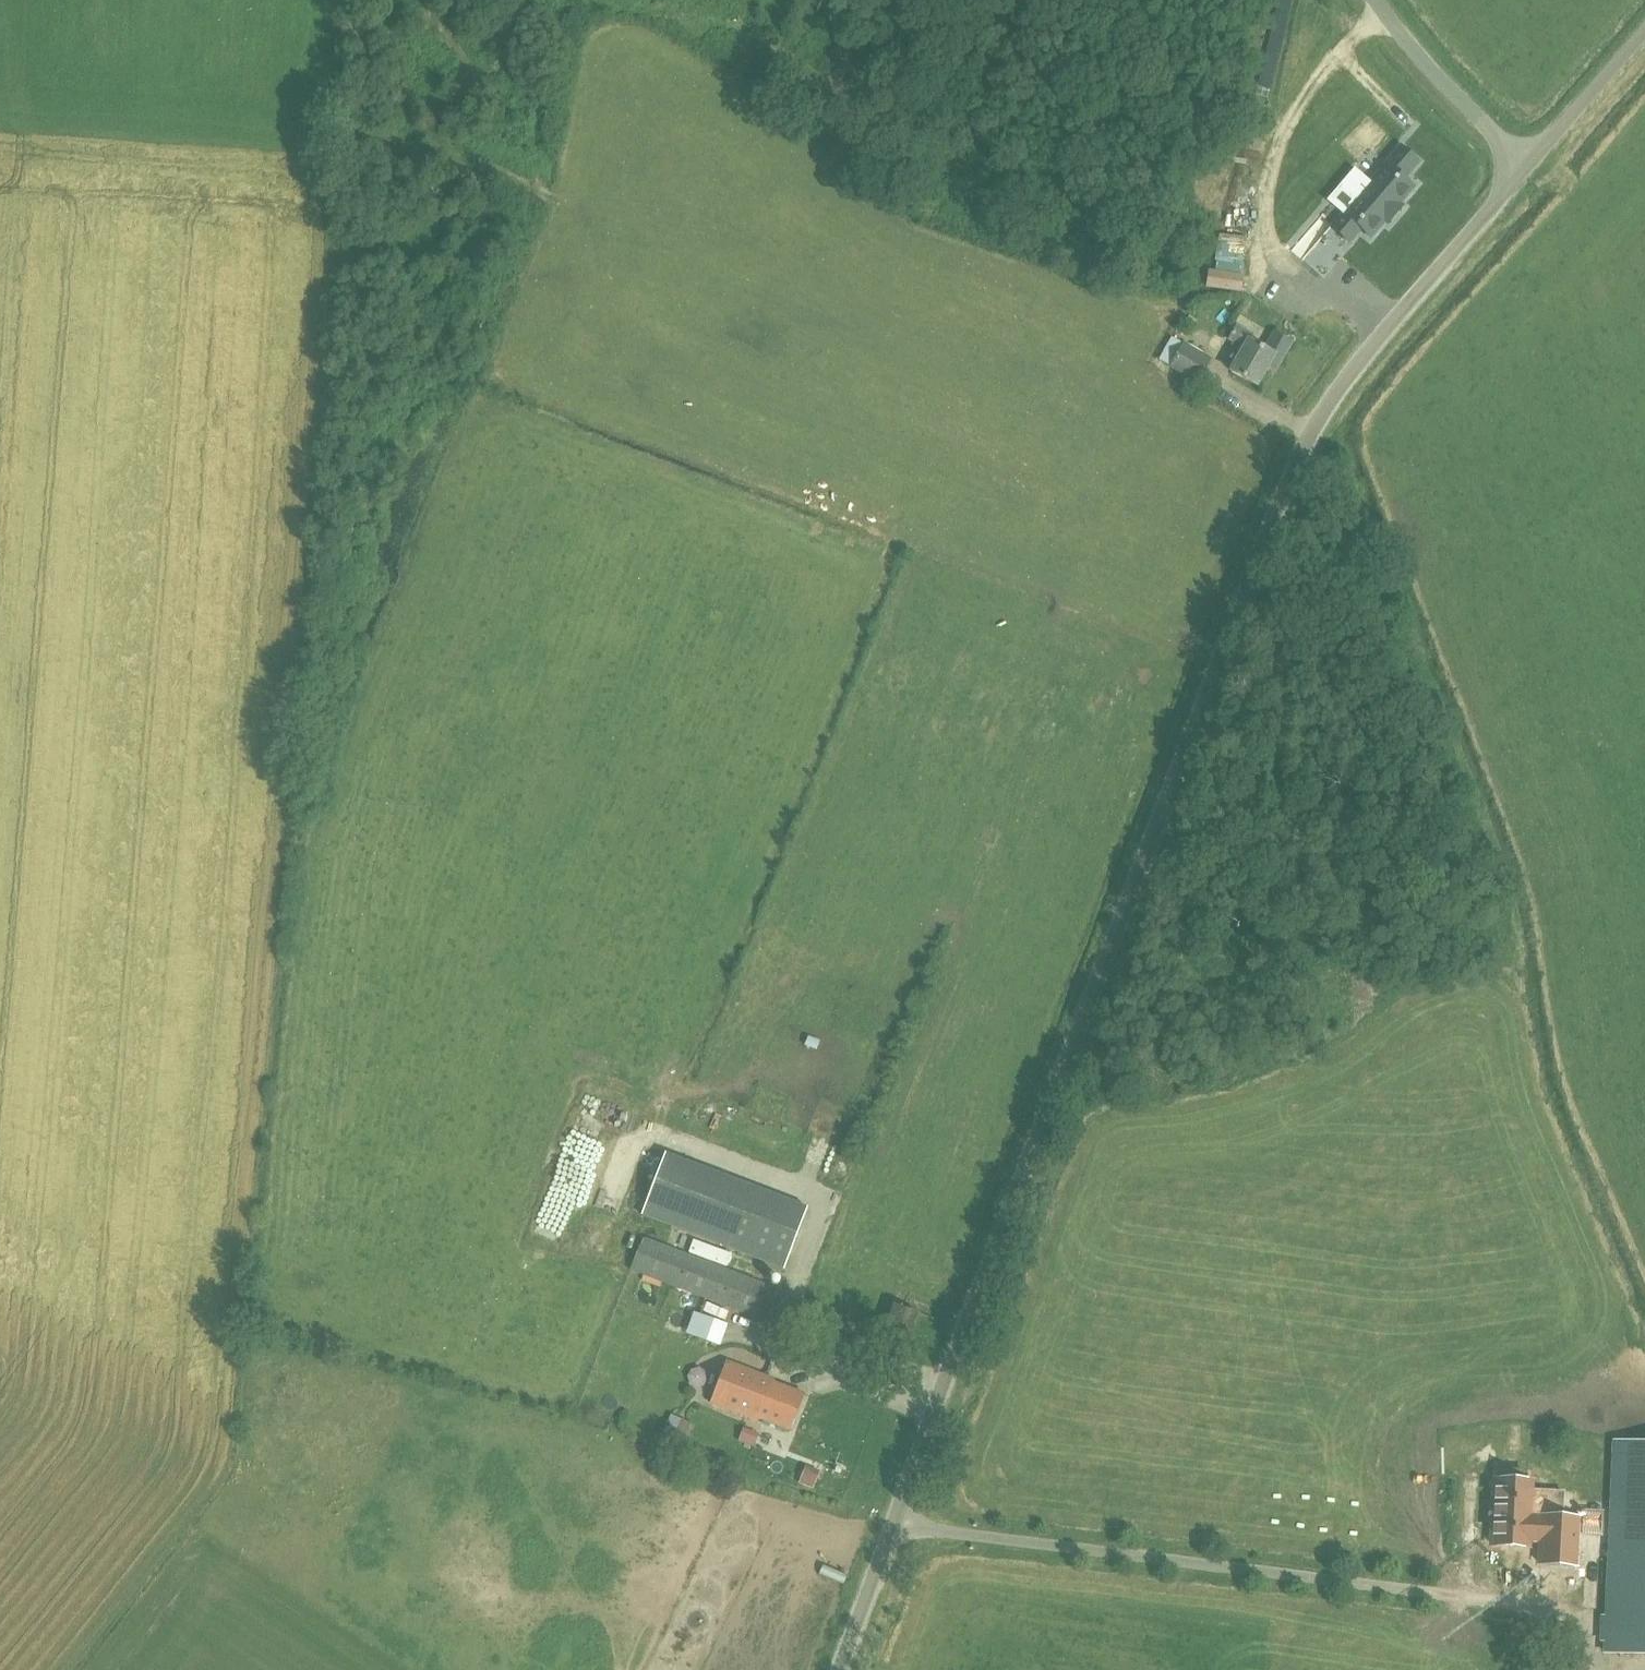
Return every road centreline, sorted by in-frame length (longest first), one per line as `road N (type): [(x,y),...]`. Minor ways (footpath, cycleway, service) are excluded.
road 1 (unclassified): [(837,1669),(1296,464),(1353,370),(1525,168)]
road 2 (unclassified): [(1525,168),(1421,62),(1373,0)]
road 3 (unclassified): [(1525,168),(1644,30)]

